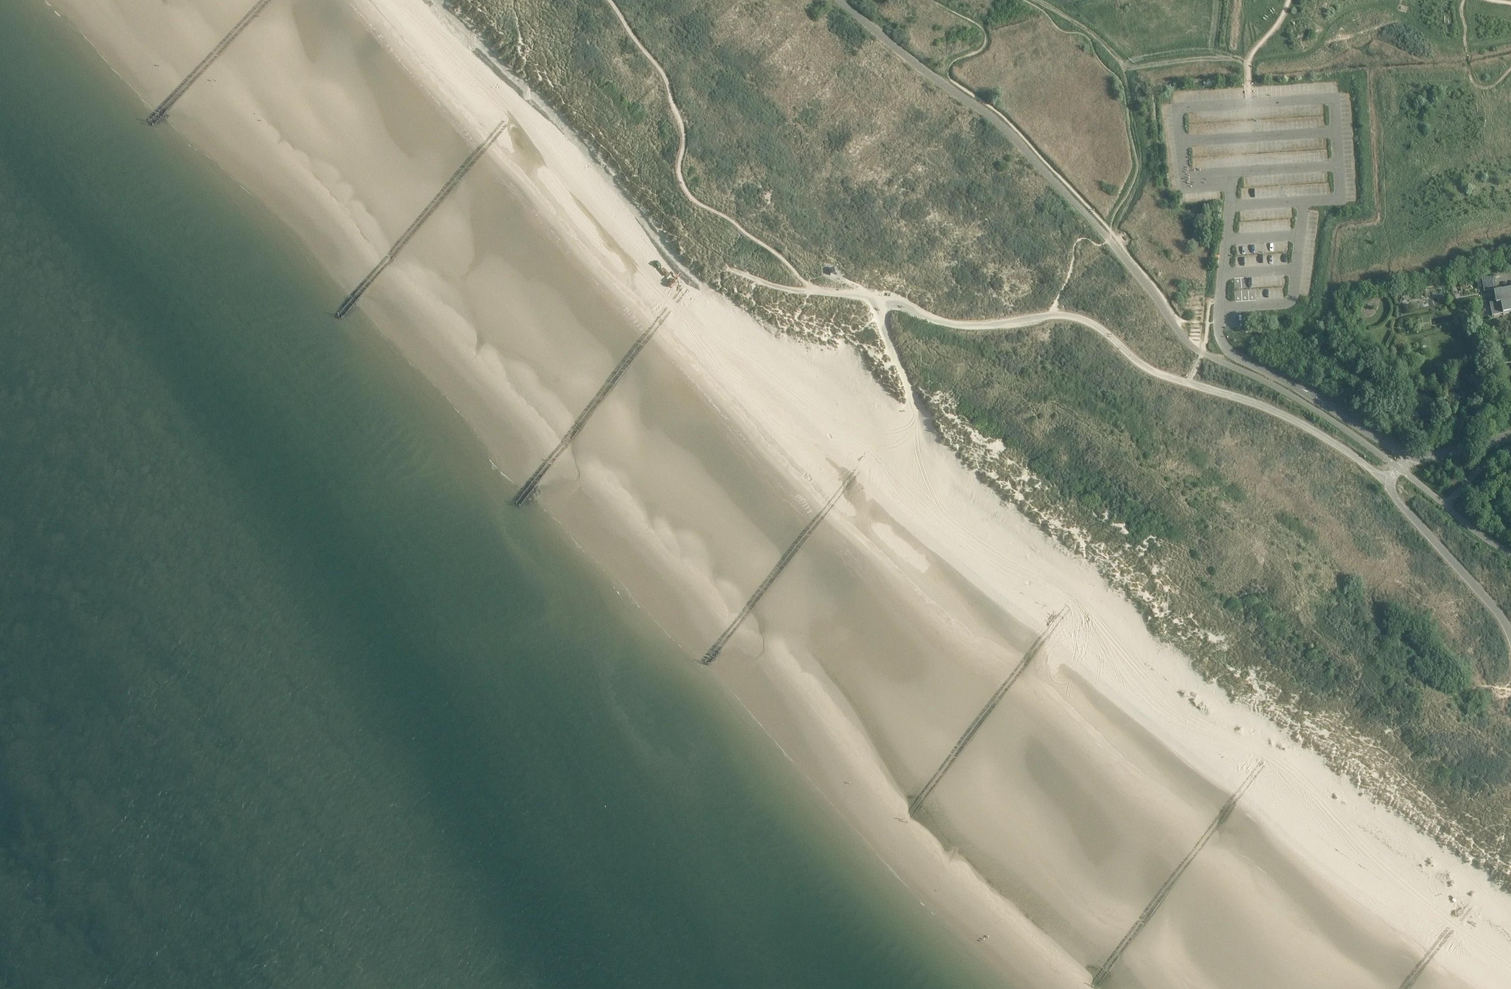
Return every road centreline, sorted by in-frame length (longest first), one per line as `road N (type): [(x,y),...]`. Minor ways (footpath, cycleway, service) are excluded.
road 1 (unclassified): [(1218,313),(1227,350),(1320,399),(1410,463),(1510,436)]

